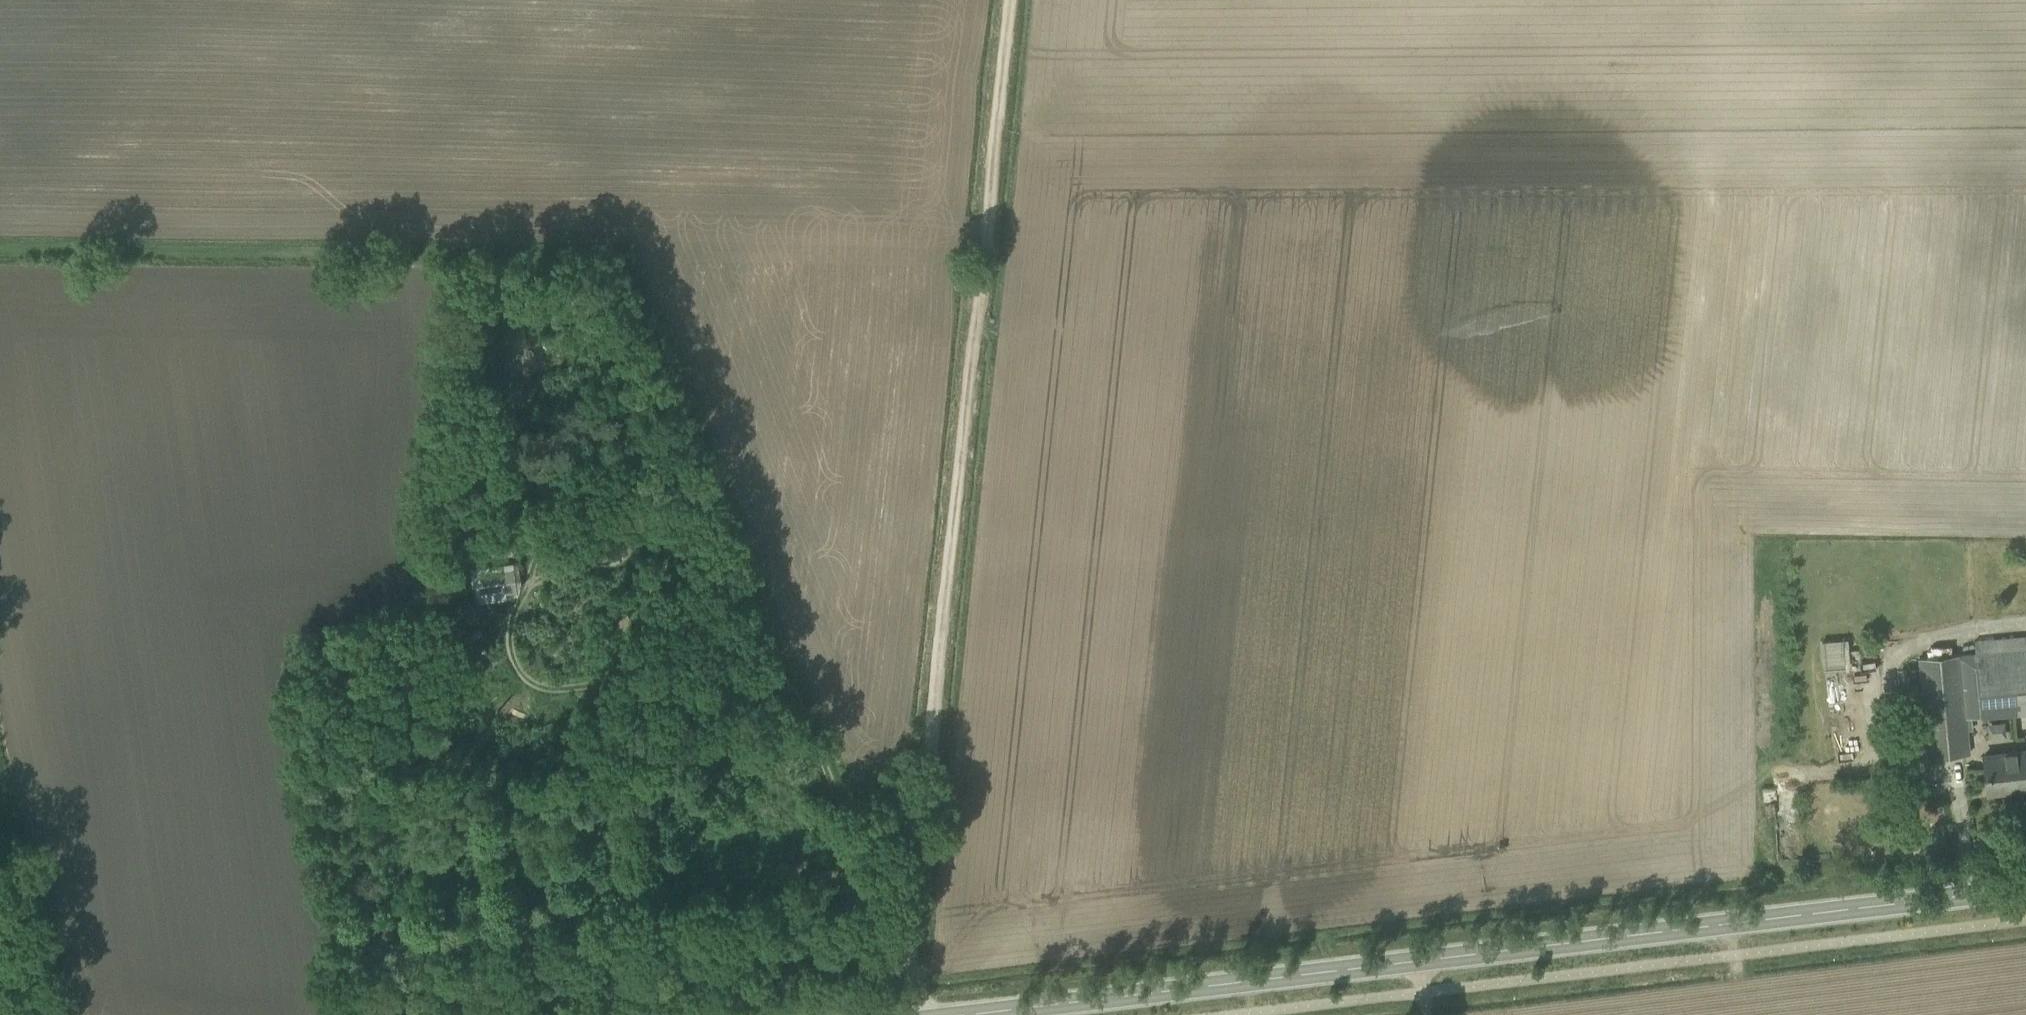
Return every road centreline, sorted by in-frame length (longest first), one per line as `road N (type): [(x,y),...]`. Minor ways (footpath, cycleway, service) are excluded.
road 1 (secondary): [(965,1014),(2025,889)]
road 2 (track): [(911,978),(1009,0)]

